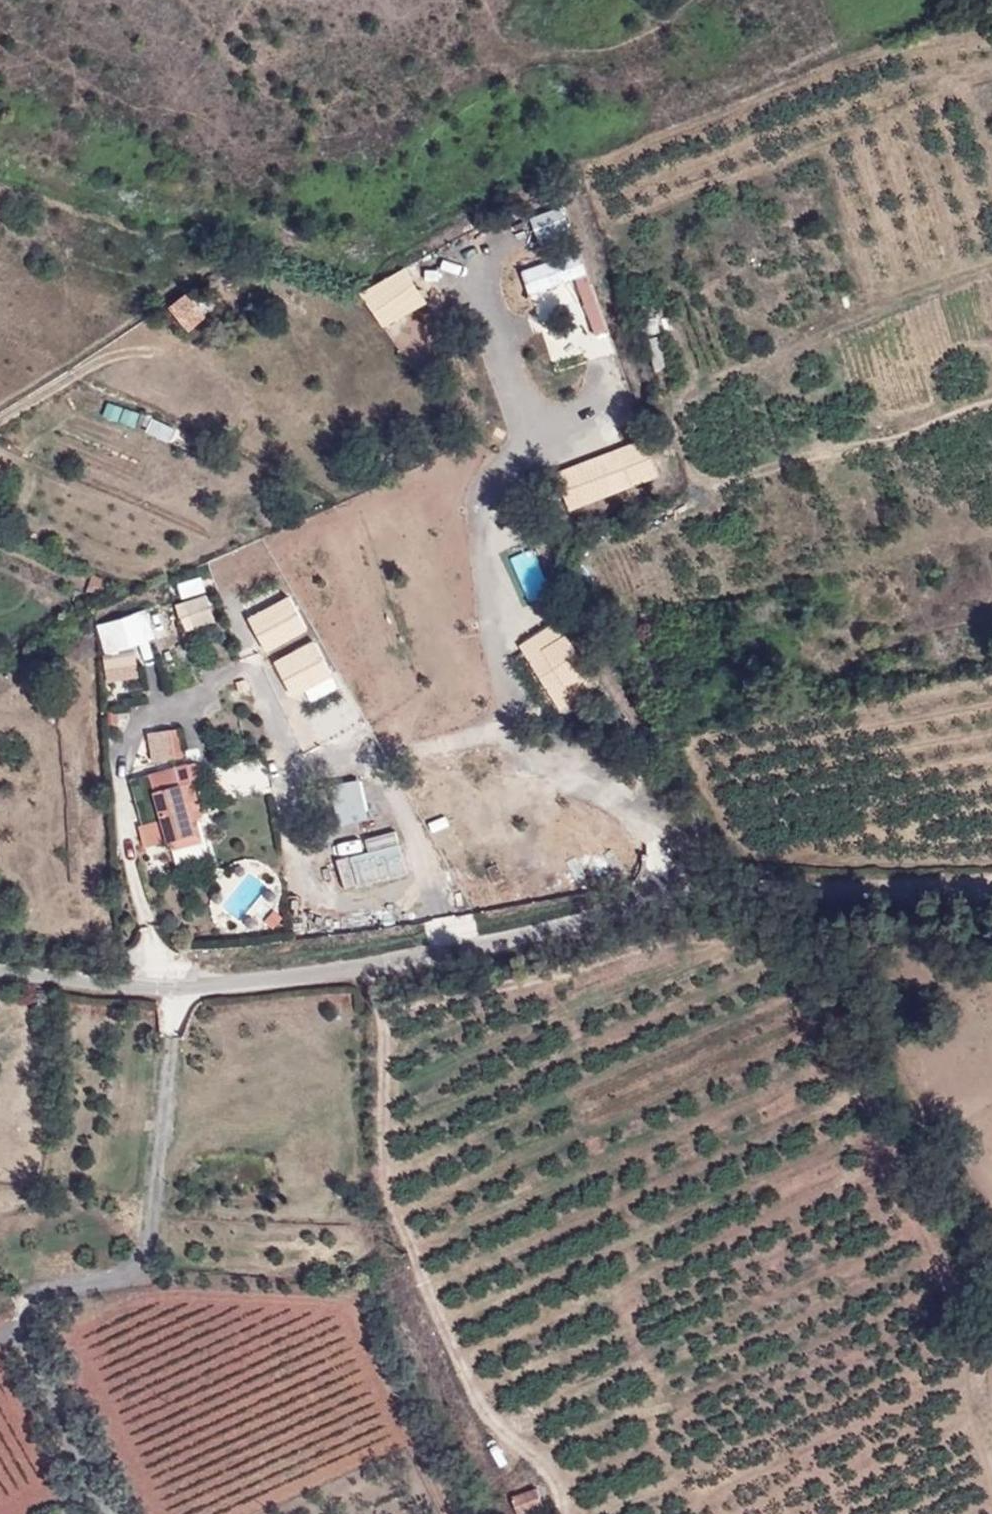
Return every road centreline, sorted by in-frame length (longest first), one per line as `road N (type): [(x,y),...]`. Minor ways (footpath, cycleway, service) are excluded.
road 1 (unclassified): [(991,894),(743,884),(460,951),(95,981),(0,971)]

